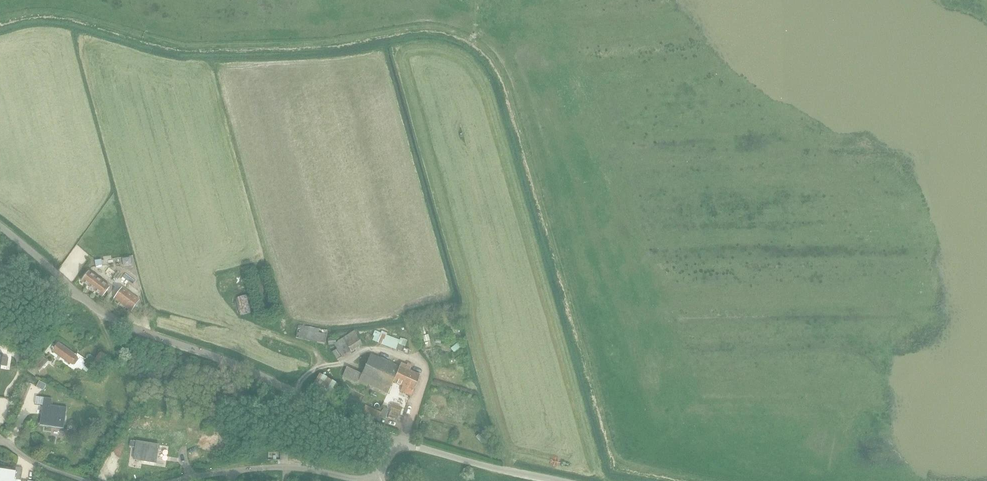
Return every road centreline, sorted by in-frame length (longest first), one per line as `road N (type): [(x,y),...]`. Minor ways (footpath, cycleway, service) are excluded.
road 1 (track): [(0,20),(57,13),(187,47),(315,43),(429,27),(472,39),(510,92),(614,456),(623,465),(702,480)]
road 2 (unclassified): [(396,441),(261,376),(128,326),(85,299)]
road 3 (unclassified): [(396,441),(558,480)]

